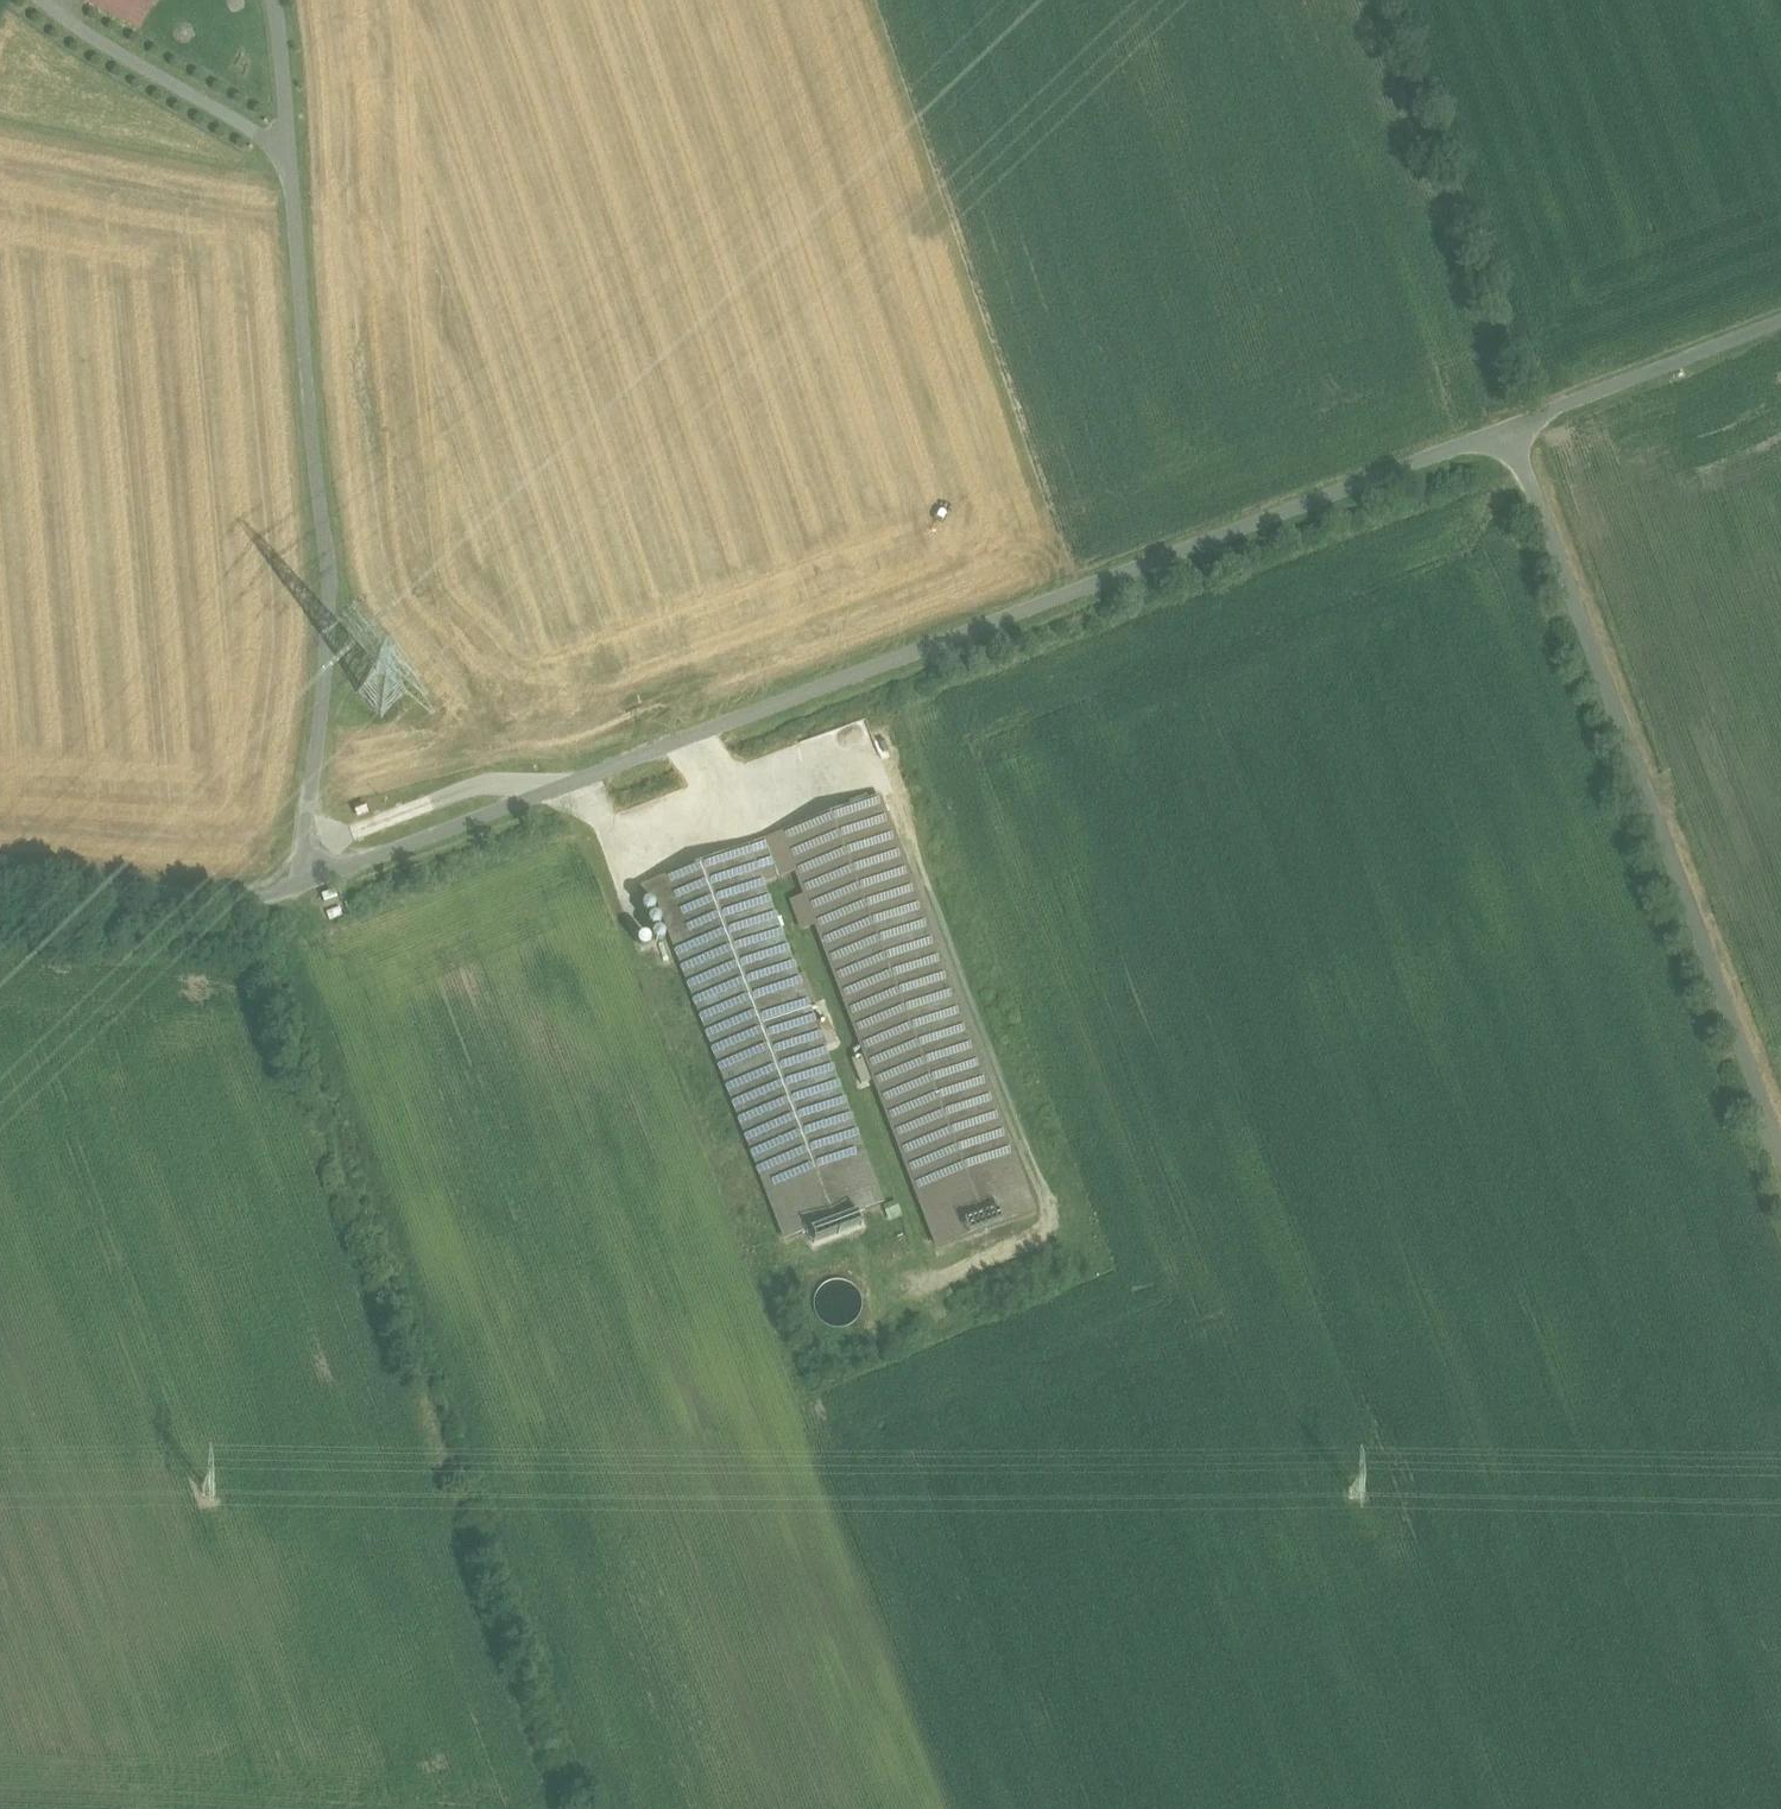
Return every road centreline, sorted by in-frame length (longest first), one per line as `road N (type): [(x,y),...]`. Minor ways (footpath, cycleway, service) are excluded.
road 1 (unclassified): [(1511,431),(269,897),(0,896)]
road 2 (unclassified): [(1511,431),(1780,1146)]

